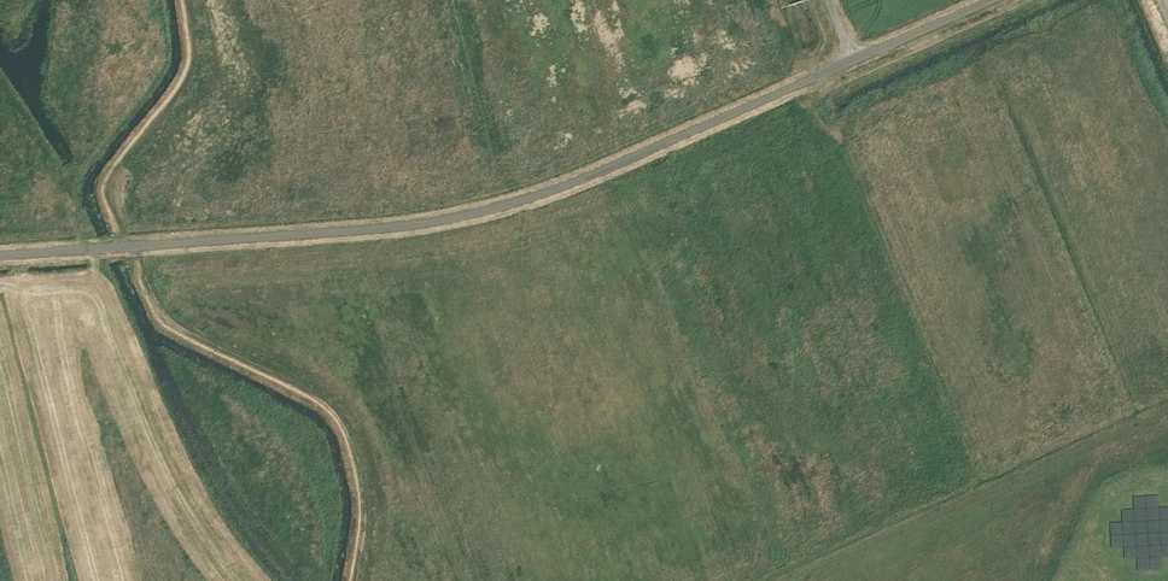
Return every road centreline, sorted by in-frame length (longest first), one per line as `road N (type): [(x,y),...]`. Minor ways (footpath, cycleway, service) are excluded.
road 1 (unclassified): [(113,246),(379,228),(491,208),(852,58)]
road 2 (track): [(1167,486),(1121,491),(1067,580)]
road 3 (unclassified): [(852,58),(987,0)]

